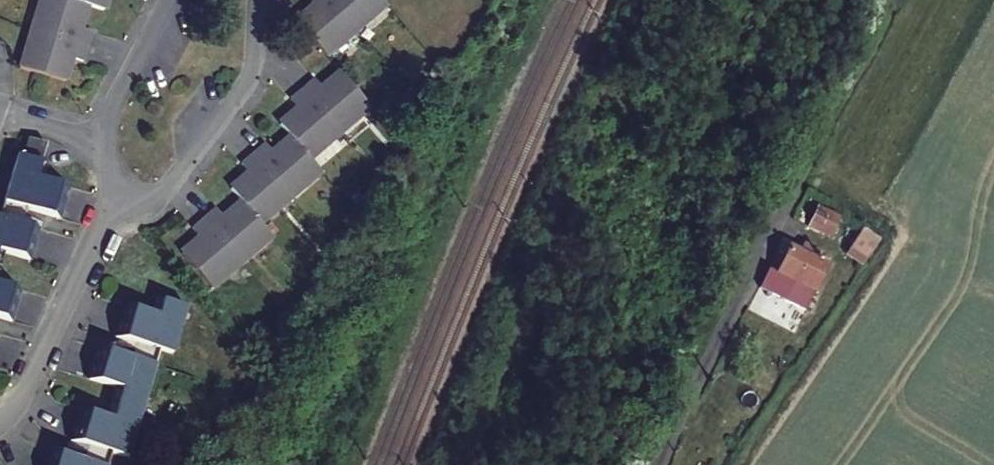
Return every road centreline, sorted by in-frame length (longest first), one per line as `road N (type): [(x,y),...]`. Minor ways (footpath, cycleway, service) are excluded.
road 1 (residential): [(114,201),(158,197),(245,82),(265,0)]
road 2 (residential): [(659,464),(775,222)]
road 3 (residential): [(0,424),(114,201)]
road 4 (residential): [(162,0),(97,145)]

